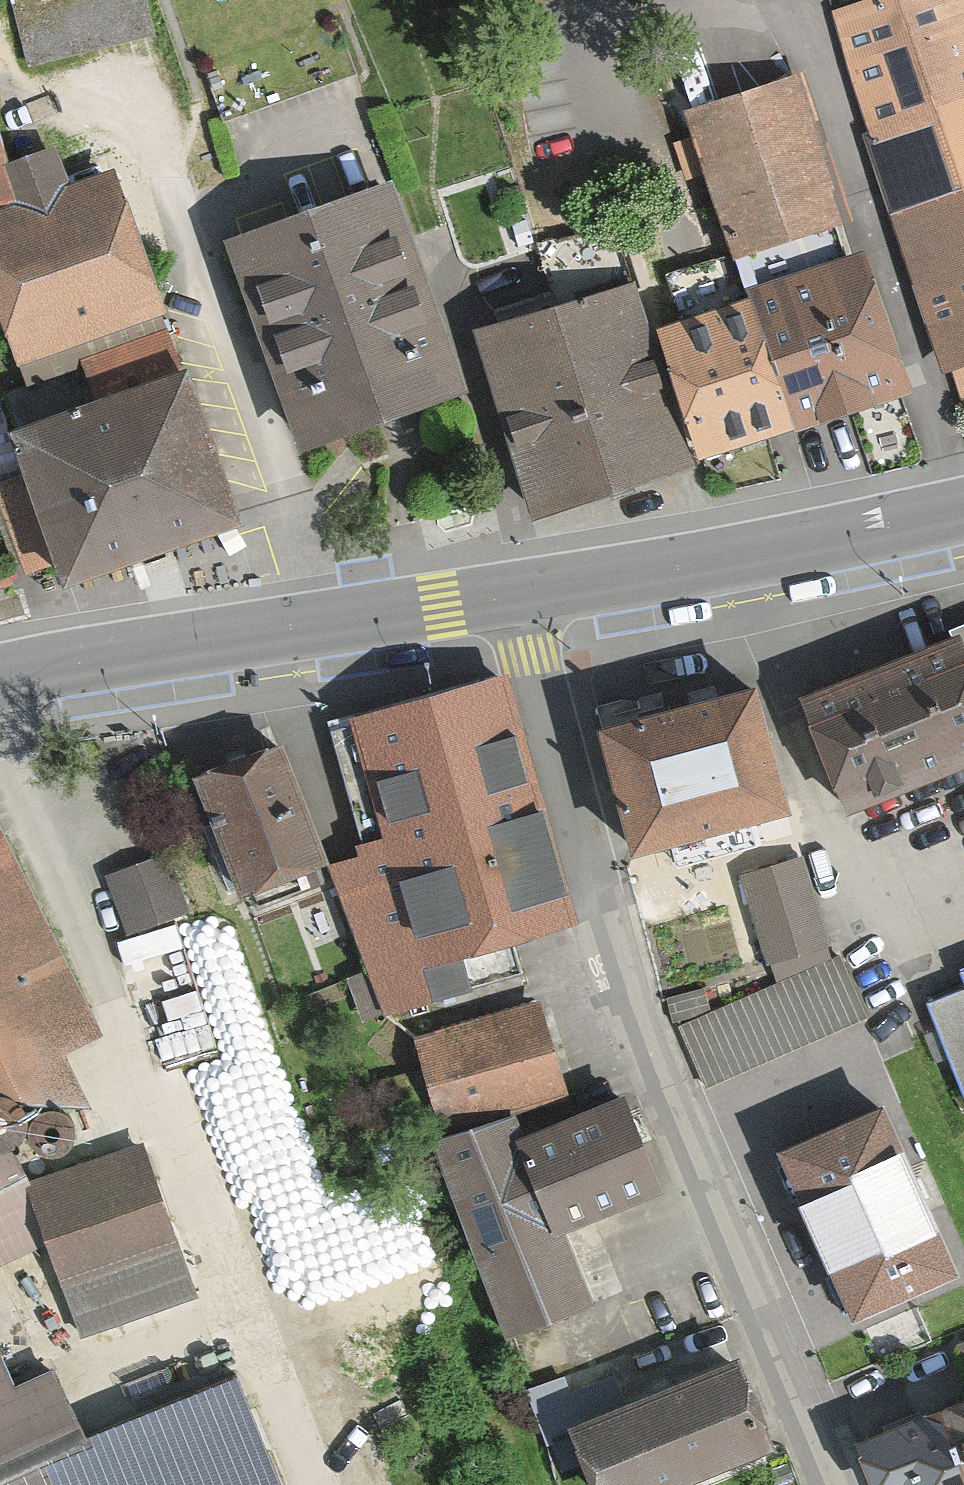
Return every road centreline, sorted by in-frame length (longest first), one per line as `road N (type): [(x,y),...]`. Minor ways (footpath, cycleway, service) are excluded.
road 1 (secondary): [(0,676),(724,562),(963,515)]

